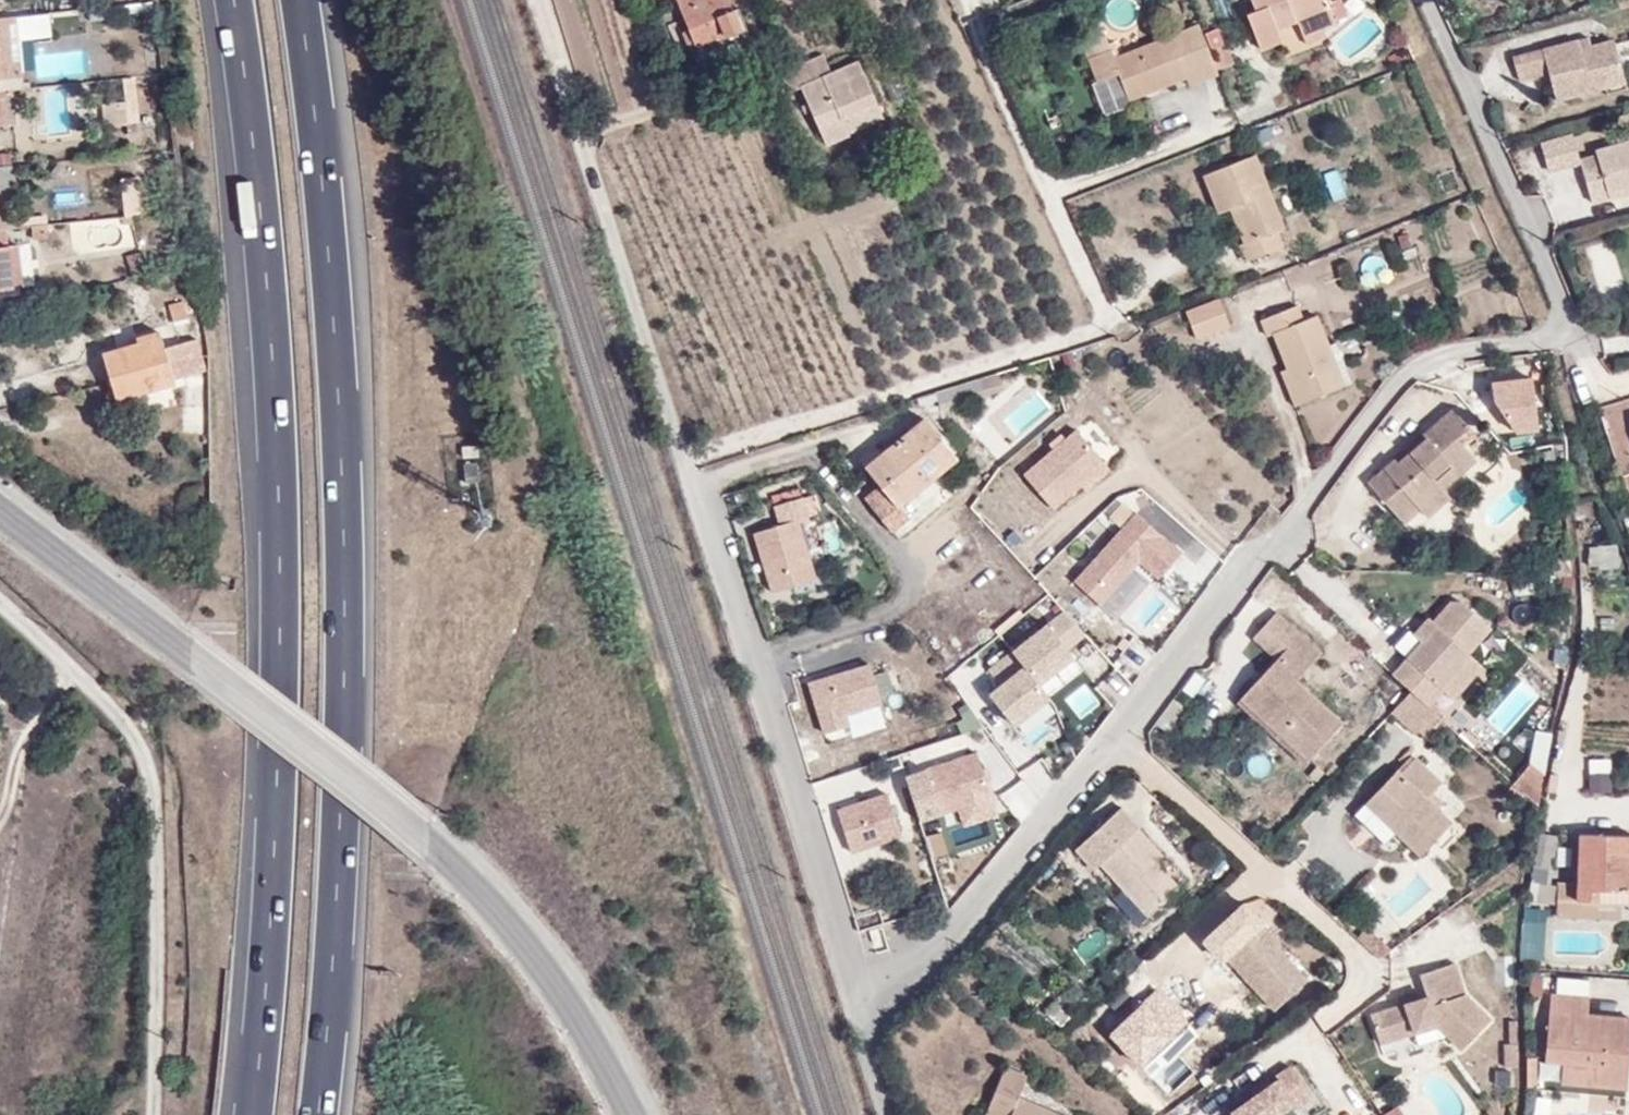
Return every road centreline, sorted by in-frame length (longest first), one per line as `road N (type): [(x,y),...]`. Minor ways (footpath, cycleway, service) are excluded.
road 1 (motorway): [(235,0),(258,177),(282,525),(283,711),(253,1114)]
road 2 (motorway): [(318,1114),(338,886),(344,522),(323,182),(300,0)]
road 3 (residential): [(1118,746),(1425,351),(1547,344),(1566,298),(1425,0)]
road 4 (tertiary): [(0,509),(312,739),(431,844),(513,926),(568,1001),(633,1114)]
road 5 (residential): [(685,460),(1093,335),(1106,314),(979,25)]
road 6 (residential): [(685,460),(810,883),(866,1033)]
road 7 (residential): [(153,1114),(159,1020),(153,785),(136,733),(0,595)]
road 8 (residential): [(543,0),(685,460)]
road 9 (residential): [(866,1033),(1118,746)]
road 10 (residential): [(1118,746),(1387,989)]

